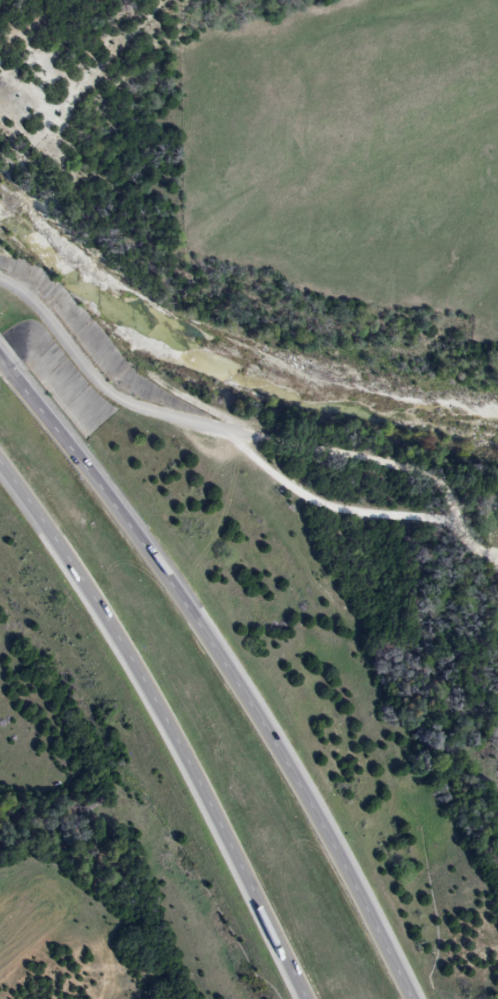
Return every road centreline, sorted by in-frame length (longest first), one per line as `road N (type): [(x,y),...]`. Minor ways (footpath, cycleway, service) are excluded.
road 1 (motorway): [(413,998),(262,722),(194,618),(106,496),(0,372)]
road 2 (motorway): [(0,474),(119,643),(185,754),(311,998)]
road 3 (residential): [(0,285),(23,292),(116,389),(413,513),(497,611)]

